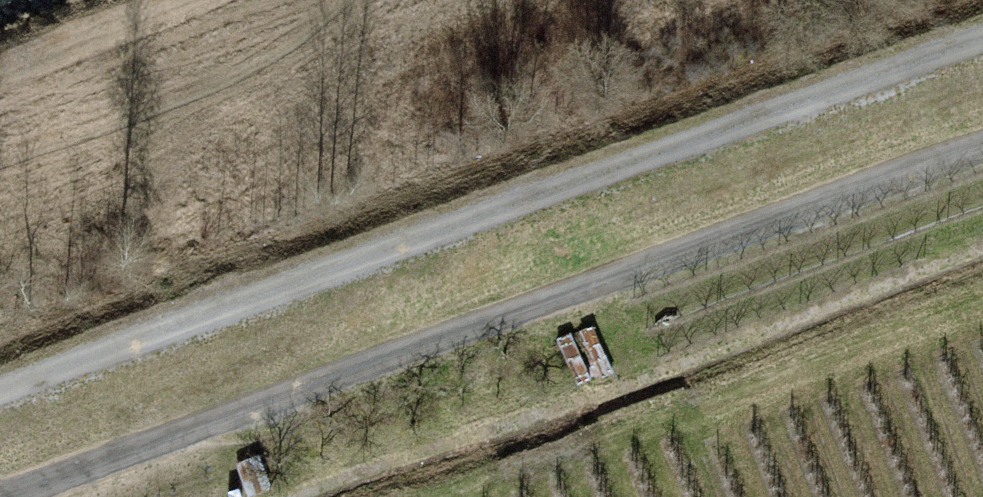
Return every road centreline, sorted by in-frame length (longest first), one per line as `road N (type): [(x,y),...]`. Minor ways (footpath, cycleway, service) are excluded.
road 1 (track): [(982,27),(0,390)]
road 2 (track): [(982,138),(0,496)]

